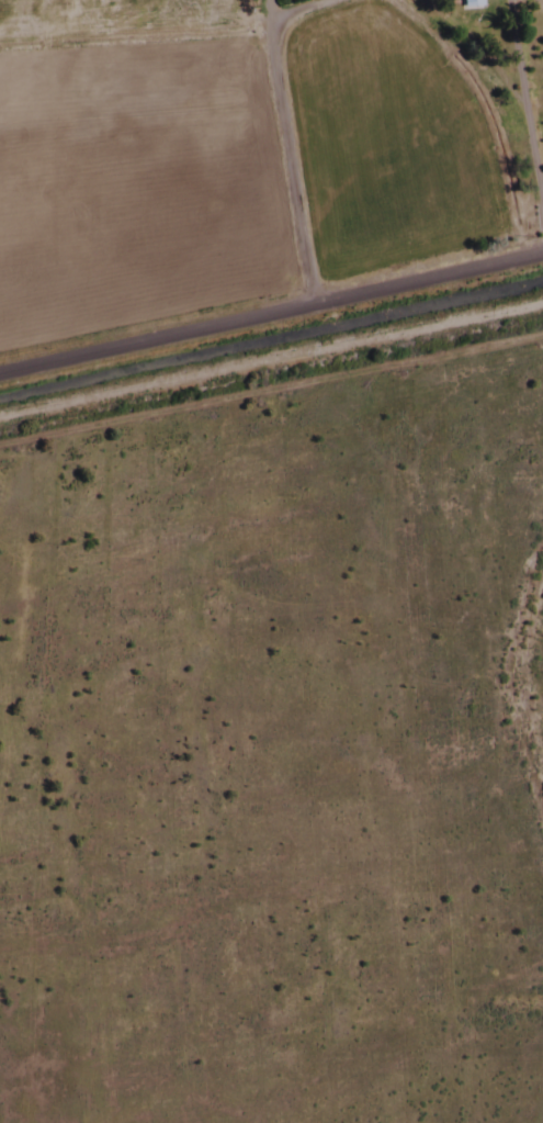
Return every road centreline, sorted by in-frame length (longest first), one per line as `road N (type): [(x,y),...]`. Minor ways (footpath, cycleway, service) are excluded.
road 1 (residential): [(0,375),(542,255)]

